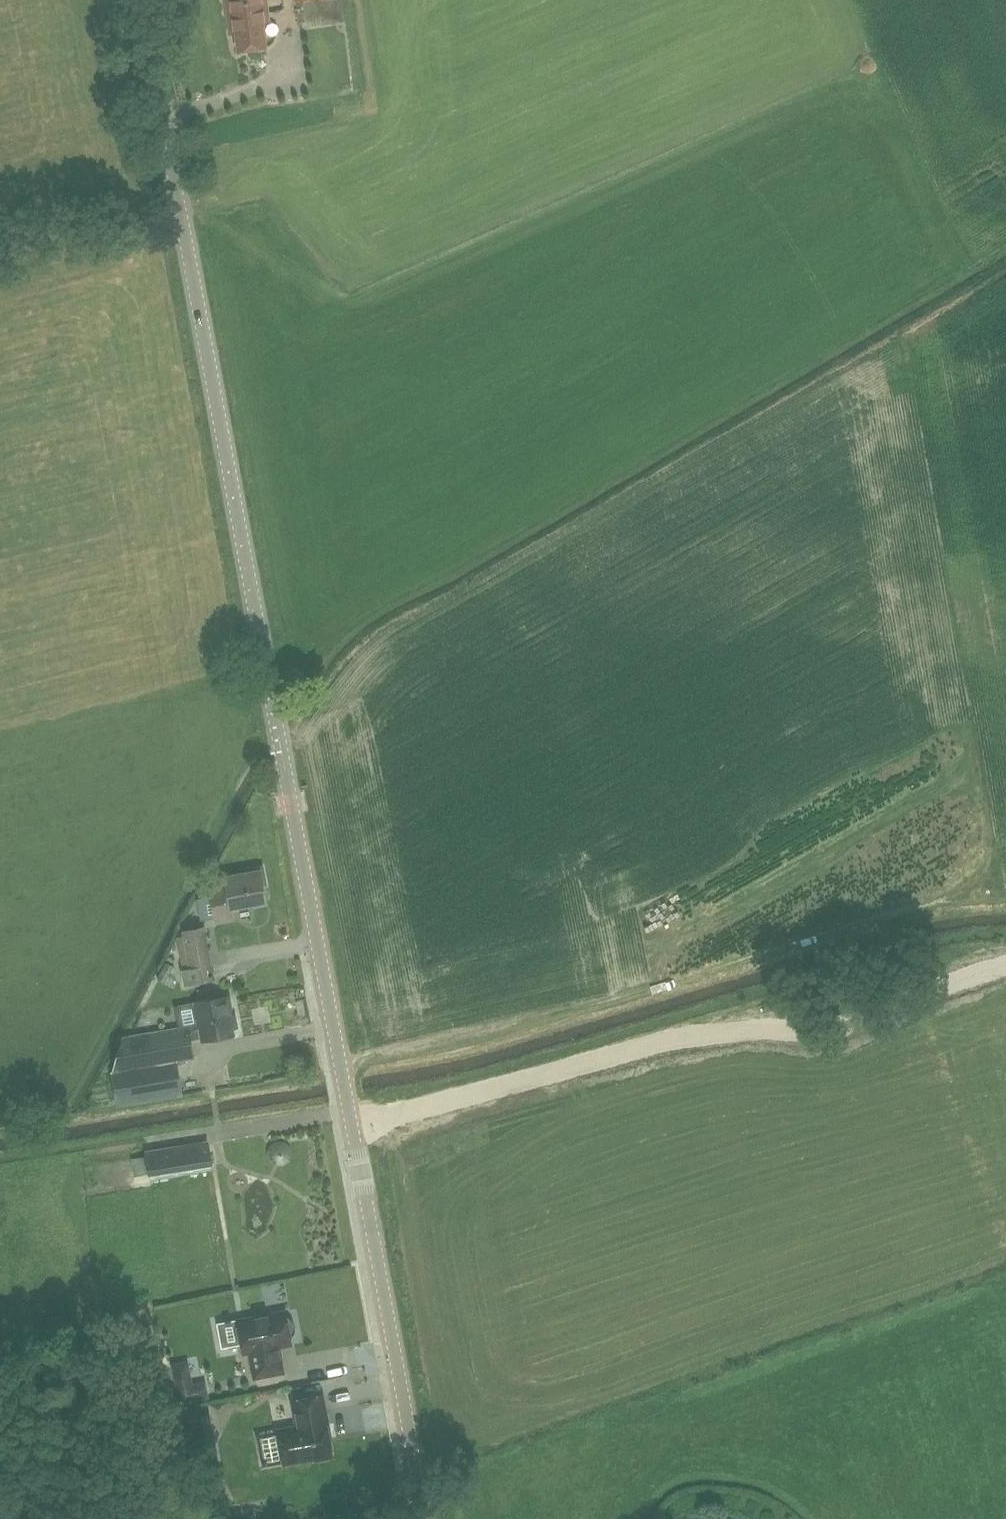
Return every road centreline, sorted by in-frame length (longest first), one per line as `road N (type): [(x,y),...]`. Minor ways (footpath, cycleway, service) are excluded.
road 1 (tertiary): [(421,1518),(347,1094),(128,0)]

